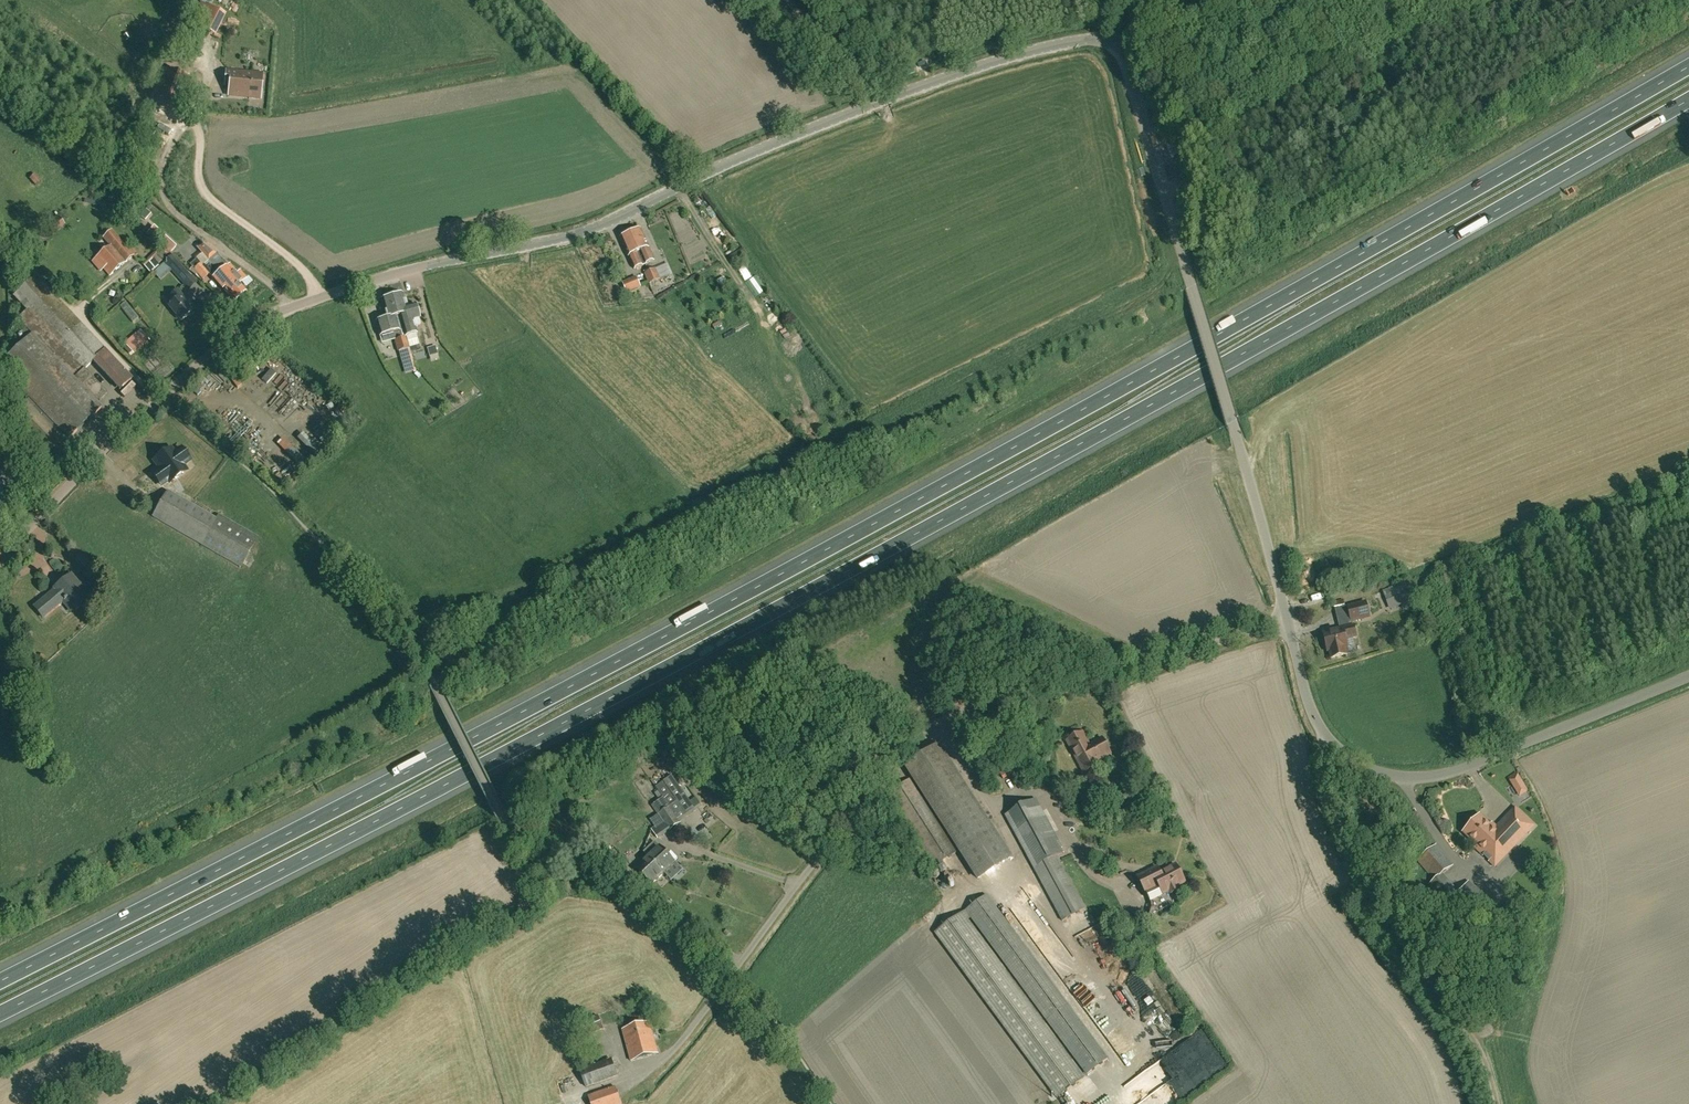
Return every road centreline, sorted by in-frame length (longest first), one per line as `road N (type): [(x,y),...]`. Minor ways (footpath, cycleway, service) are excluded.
road 1 (motorway): [(0,1018),(500,762),(1234,361),(1688,100)]
road 2 (motorway): [(1688,66),(853,536),(0,977)]
road 3 (unclassified): [(0,560),(107,447),(212,352),(293,309),(414,269),(568,238),(882,100),(1019,53),(1117,34)]
road 4 (unclassified): [(680,1046),(931,719),(950,708),(1097,683),(1288,618)]
road 5 (unclassified): [(1288,618),(1117,34)]
road 6 (unclassified): [(1688,678),(1470,767),(1395,776),(1345,755),(1318,727),(1288,618)]
road 7 (track): [(1325,736),(1325,790),(1352,856),(1460,1017),(1492,1071),(1500,1103)]

